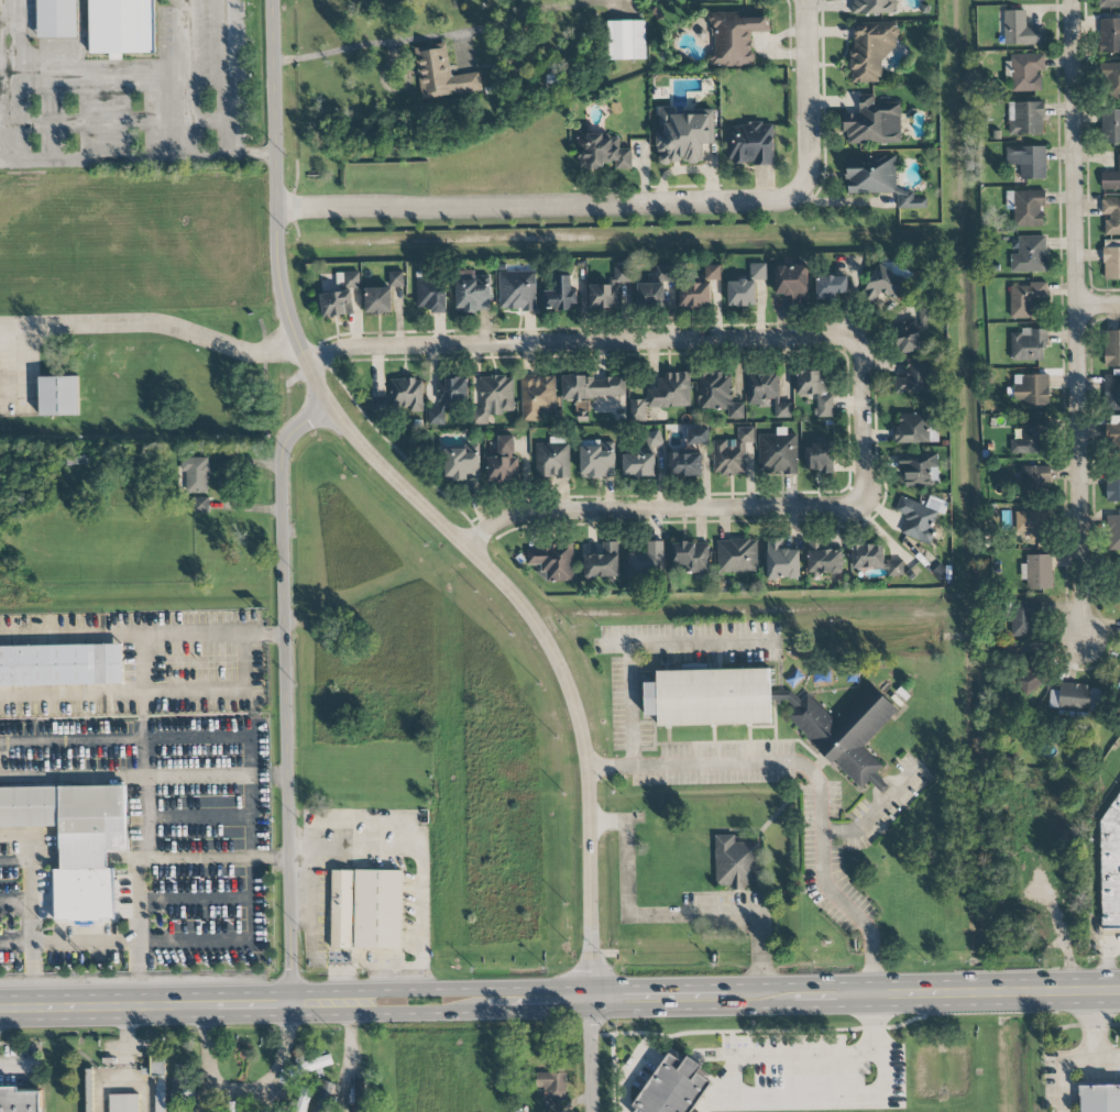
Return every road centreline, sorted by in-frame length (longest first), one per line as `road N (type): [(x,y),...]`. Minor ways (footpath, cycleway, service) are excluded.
road 1 (tertiary): [(596,1111),(591,789),(574,701),(540,626),(327,405),(293,330),(279,277),(273,0)]
road 2 (residential): [(1087,640),(1080,0)]
road 3 (residential): [(290,1002),(281,482),(283,448),(327,405)]
road 4 (residential): [(856,340),(353,346),(309,365)]
road 5 (residential): [(277,209),(779,202),(799,195)]
road 6 (residential): [(465,546),(530,511),(859,504)]
road 7 (primary): [(0,1008),(352,1002)]
road 8 (primary): [(874,994),(1119,991)]
road 9 (primary): [(595,987),(422,989),(352,1002)]
road 10 (residential): [(799,195),(808,177),(805,0)]
road 11 (primary): [(595,1011),(764,1009)]
road 12 (primary): [(762,984),(595,987)]
road 13 (residential): [(856,340),(864,355),(859,504)]
road 14 (primary): [(352,1002),(416,1014),(487,1012)]

